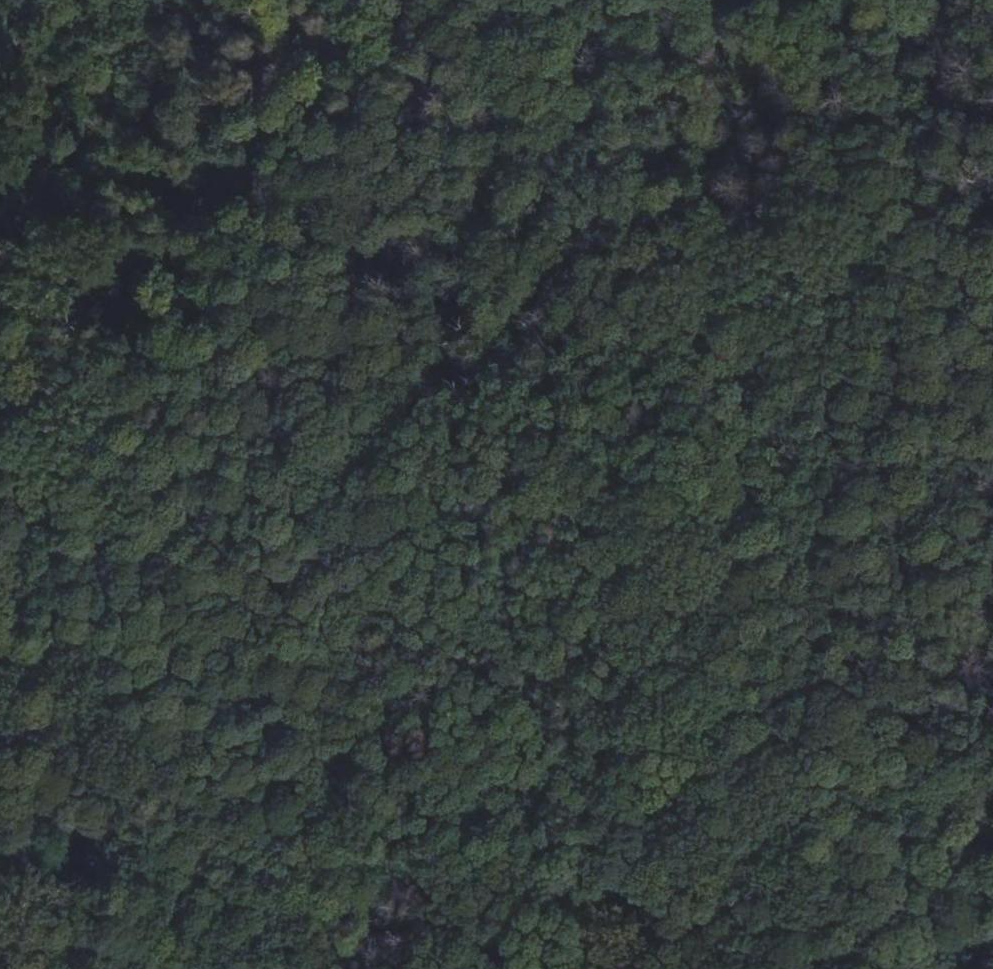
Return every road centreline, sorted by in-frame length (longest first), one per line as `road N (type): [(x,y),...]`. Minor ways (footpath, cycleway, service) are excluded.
road 1 (track): [(839,0),(749,259),(755,395),(708,552),(721,762),(709,968)]
road 2 (track): [(387,0),(313,68),(228,171),(69,435),(22,533),(0,616)]

